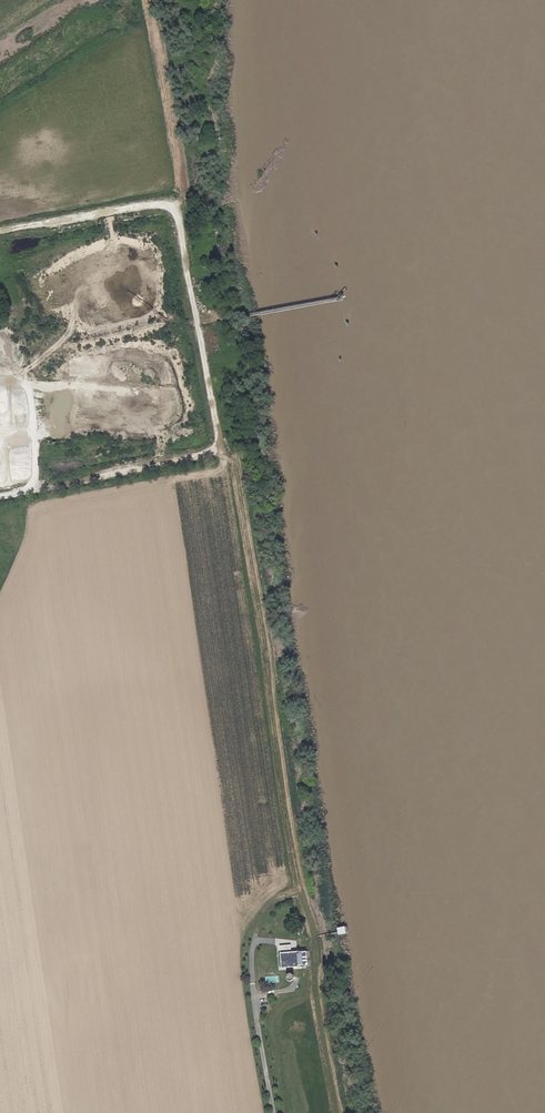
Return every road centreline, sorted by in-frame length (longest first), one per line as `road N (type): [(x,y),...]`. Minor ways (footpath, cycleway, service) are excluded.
road 1 (track): [(0,496),(205,453),(218,439),(174,211),(147,205),(0,232)]

